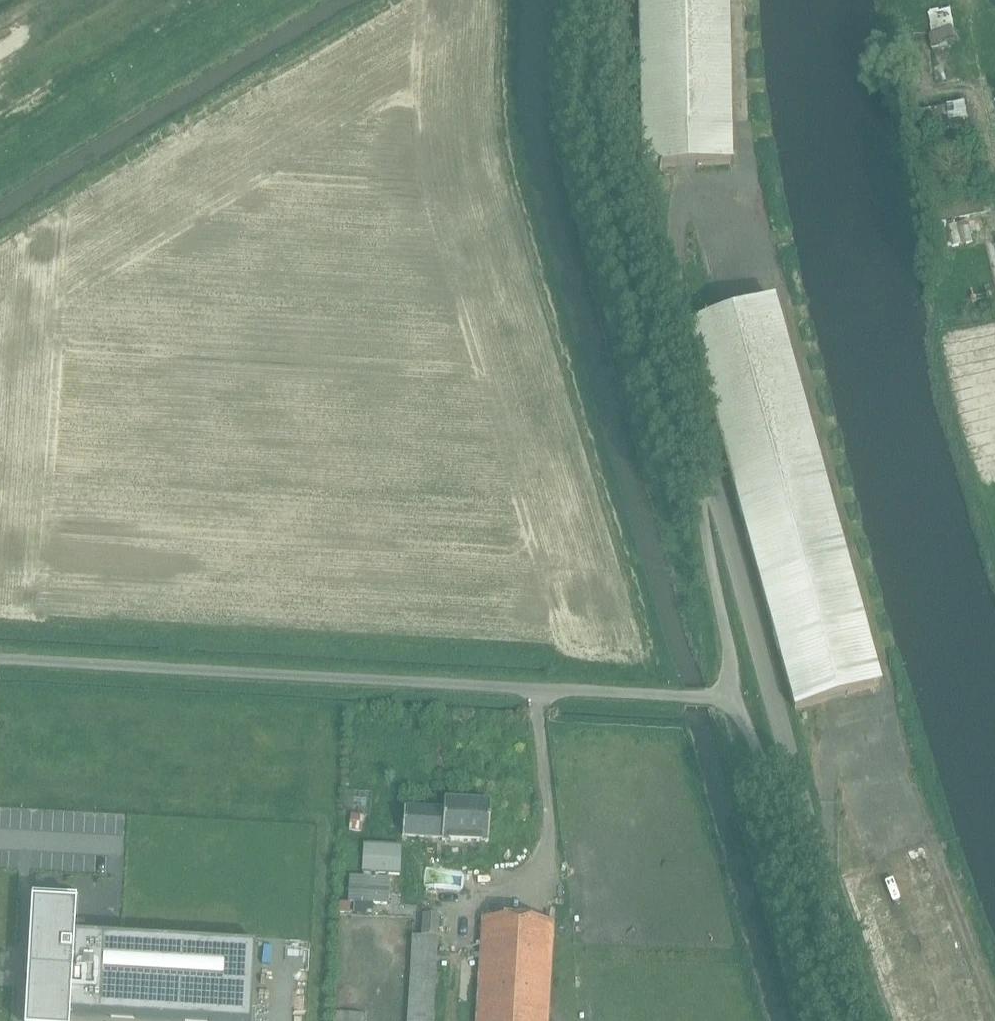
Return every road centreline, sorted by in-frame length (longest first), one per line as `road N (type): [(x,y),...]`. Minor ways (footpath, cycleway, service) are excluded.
road 1 (unclassified): [(732,701),(0,660)]
road 2 (unclassified): [(615,0),(621,141),(700,437)]
road 3 (unclassified): [(732,701),(824,932),(846,963)]
road 4 (unclassified): [(846,963),(773,698)]
road 5 (unclassified): [(700,437),(773,698)]
road 6 (residential): [(700,437),(702,515),(733,662),(732,701)]

